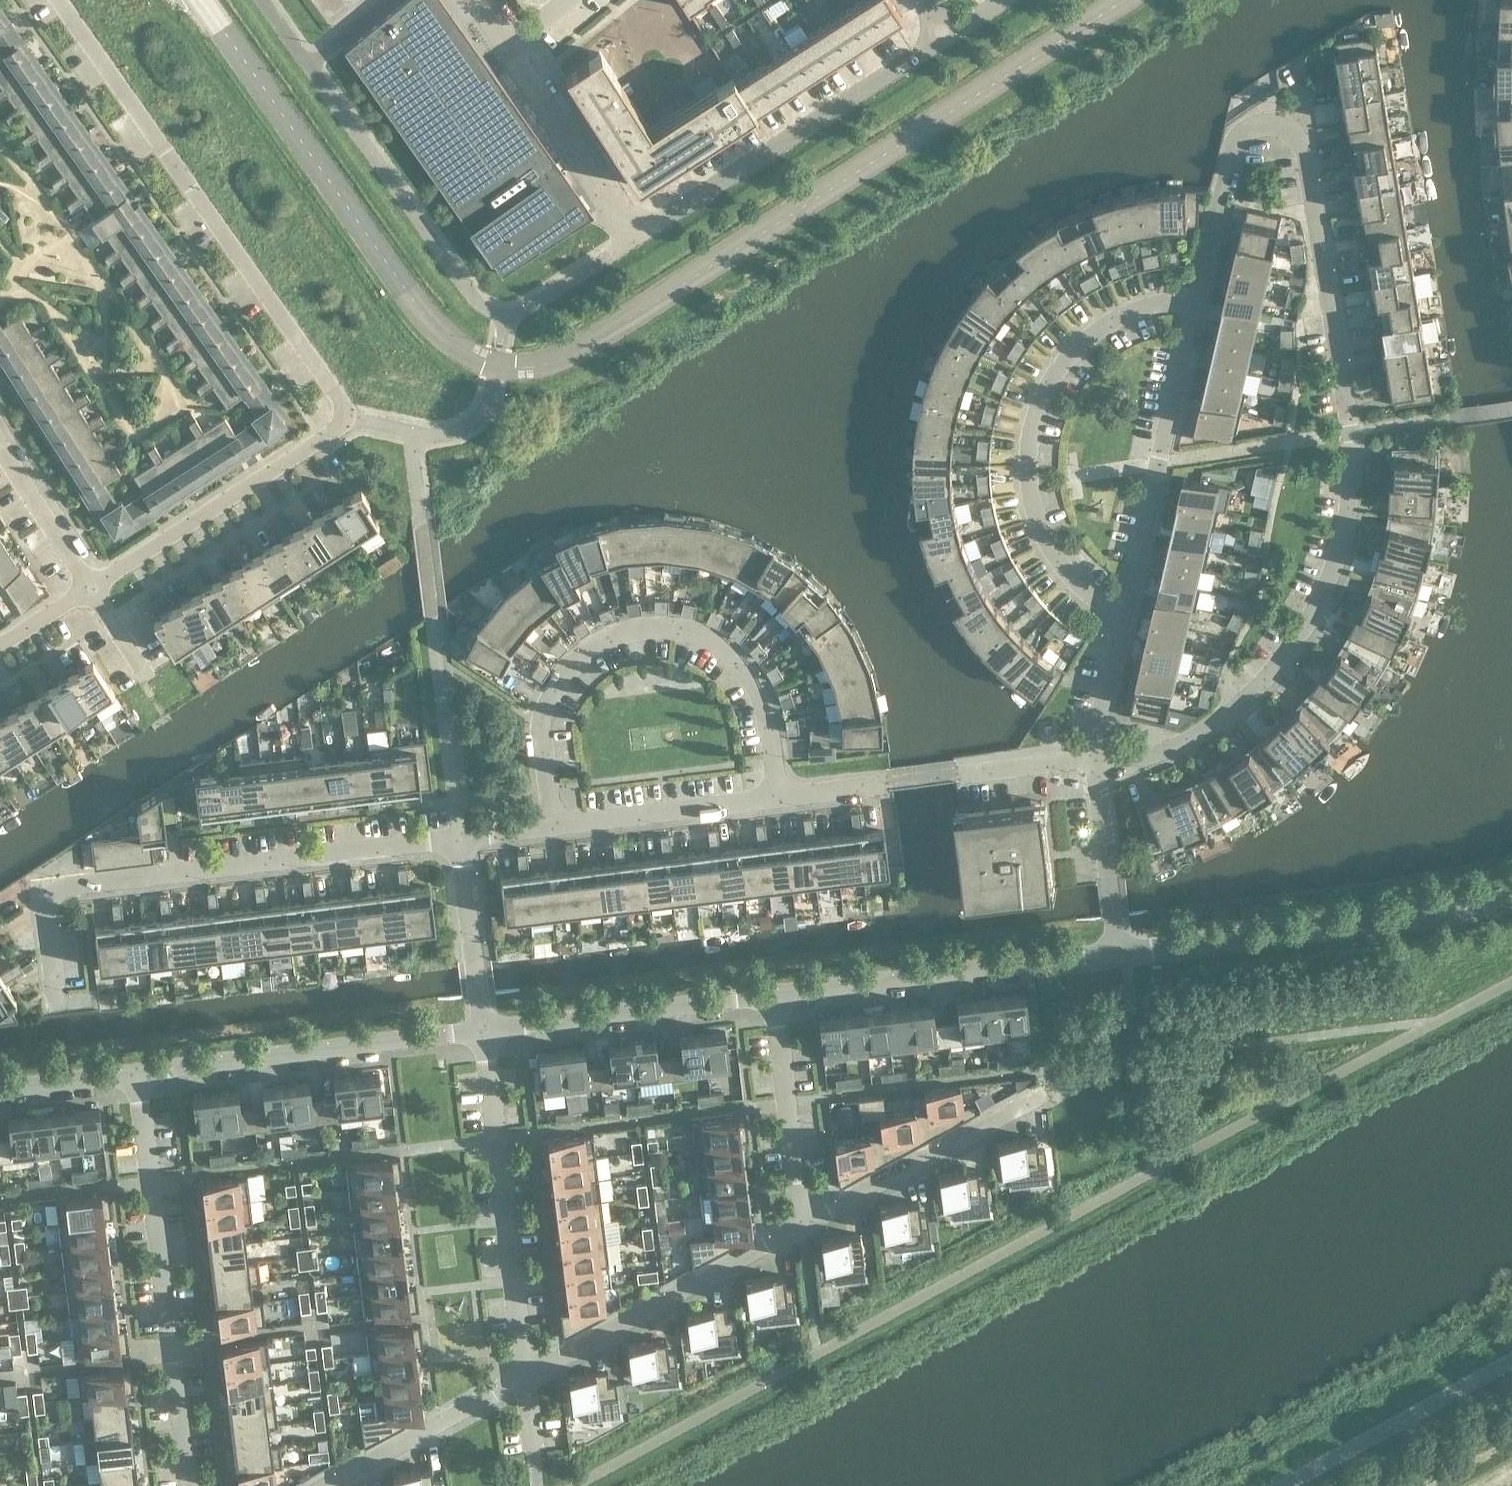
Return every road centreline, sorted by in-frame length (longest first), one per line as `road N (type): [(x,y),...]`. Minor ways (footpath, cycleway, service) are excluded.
road 1 (residential): [(1096,765),(1128,765),(1189,742),(1243,704),(1294,653),(1347,535),(1353,434),(1305,144),(1291,133),(1268,125),(1246,133),(1198,307)]
road 2 (residential): [(89,588),(337,432),(346,419),(344,402),(59,0)]
road 3 (residential): [(513,49),(636,238),(949,37)]
road 4 (residential): [(59,1000),(48,902),(57,894),(461,842)]
road 5 (residential): [(556,825),(544,730),(551,701),(576,664),(608,641),(646,631),(685,632),(749,674),(765,706),(783,799)]
road 6 (residential): [(1128,611),(1098,603),(1058,559),(1036,506),(1029,446),(1049,386),(1085,345),(1166,303),(1198,307)]
road 7 (residential): [(189,1485),(137,1073)]
road 8 (tertiary): [(1121,952),(1511,897)]
road 9 (tertiary): [(137,1073),(484,1033)]
road 10 (tertiary): [(775,995),(1121,952)]
road 11 (residential): [(484,1033),(525,1375)]
road 12 (residential): [(525,1375),(803,1226)]
road 13 (residential): [(1198,307),(1128,611)]
road 14 (tertiary): [(484,1033),(775,995)]
road 15 (residential): [(803,1226),(1045,1093)]
road 16 (tertiary): [(1290,1485),(1511,1365)]
road 17 (residential): [(803,1226),(775,995)]
road 18 (residential): [(556,825),(783,799)]
road 19 (residential): [(325,1485),(525,1375)]
road 20 (residential): [(461,842),(484,1033)]
road 21 (residential): [(1096,765),(1121,952)]
road 22 (residential): [(89,588),(0,446)]
road 23 (residential): [(1128,611),(1096,765)]
road 24 (tertiary): [(0,1090),(137,1073)]
road 25 (residential): [(959,773),(1096,765)]

